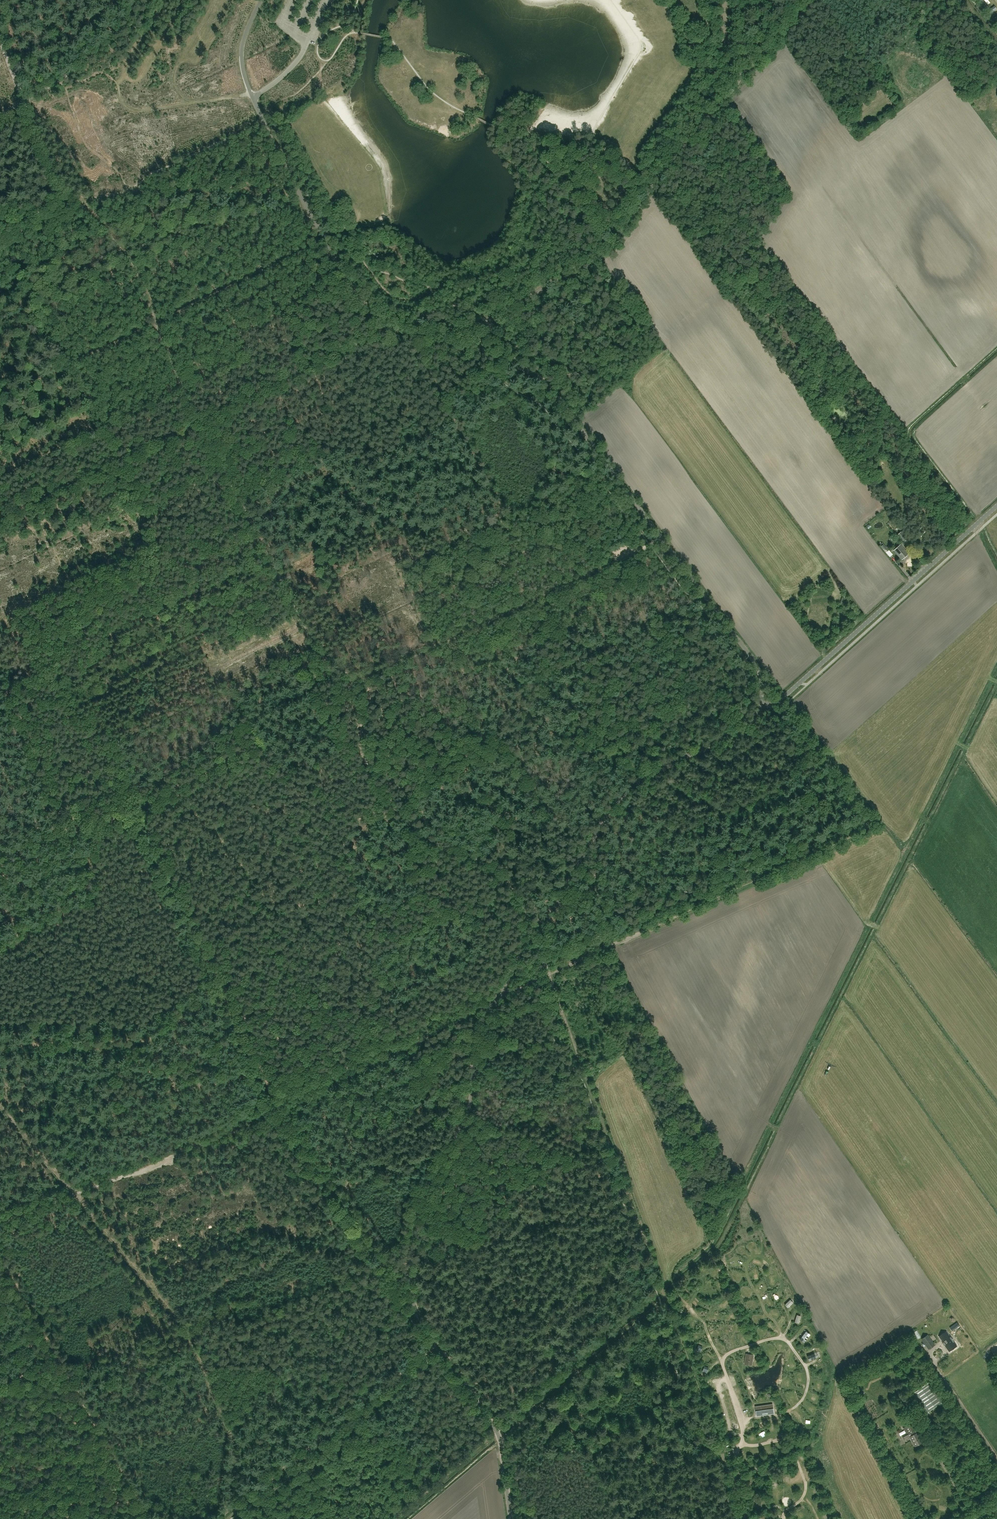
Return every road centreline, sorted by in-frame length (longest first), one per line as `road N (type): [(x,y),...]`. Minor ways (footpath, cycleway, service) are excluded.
road 1 (unclassified): [(438,1345),(414,1303),(412,1235),(466,1115),(495,1002),(612,806),(647,775),(752,720),(762,706)]
road 2 (track): [(24,104),(46,165),(131,264),(174,374),(304,629),(355,684)]
road 3 (track): [(546,975),(281,1114),(0,1220)]
road 4 (track): [(549,974),(734,1485)]
road 5 (track): [(787,704),(877,825),(549,974)]
road 6 (unclassified): [(762,706),(752,658),(551,387),(485,353)]
road 7 (unclassified): [(489,319),(609,249),(737,84),(746,62),(742,0)]
road 8 (unclassified): [(261,0),(242,64),(296,189),(361,302),(388,325),(436,341)]
road 9 (track): [(436,646),(402,567),(472,532),(497,510),(404,332)]
road 10 (track): [(0,857),(157,803),(355,684)]
road 11 (track): [(355,684),(360,745),(376,787),(416,830),(498,871),(520,902),(543,964)]
road 12 (unclassified): [(762,706),(799,684),(996,507)]
road 13 (track): [(431,1350),(223,1518)]
road 14 (track): [(260,545),(198,555),(182,593),(104,634),(74,684),(59,680)]
road 15 (track): [(436,646),(661,537)]
road 16 (track): [(742,1429),(723,1365),(744,1348),(788,1342),(809,1373),(794,1408)]
road 17 (track): [(274,569),(381,520),(472,532)]
road 18 (track): [(40,675),(1,692),(55,840)]
road 19 (unclassified): [(511,1518),(499,1433),(438,1345)]
road 20 (track): [(132,0),(61,81),(0,118)]
road 21 (track): [(784,1339),(749,1281),(750,1258),(763,1258),(789,1297)]

